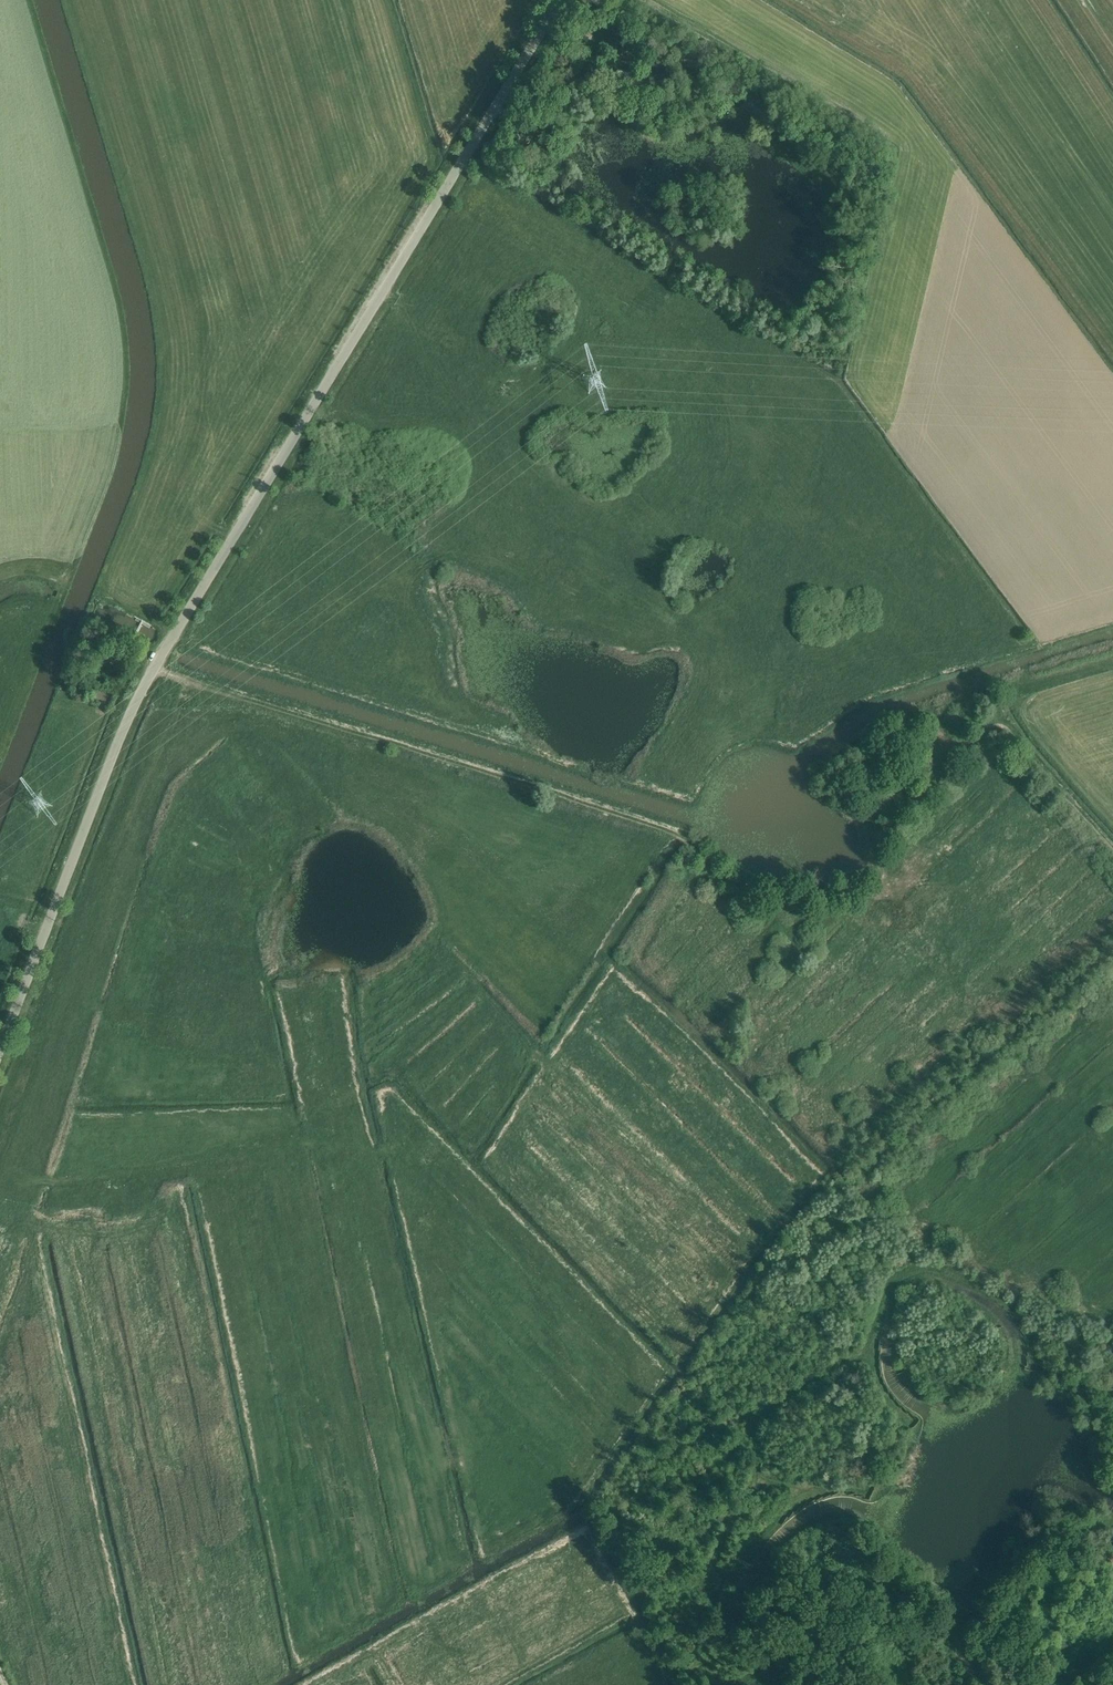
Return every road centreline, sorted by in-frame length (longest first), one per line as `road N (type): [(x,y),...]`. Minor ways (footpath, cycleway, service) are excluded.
road 1 (tertiary): [(0,1056),(148,685),(559,0)]
road 2 (track): [(180,627),(526,749)]

